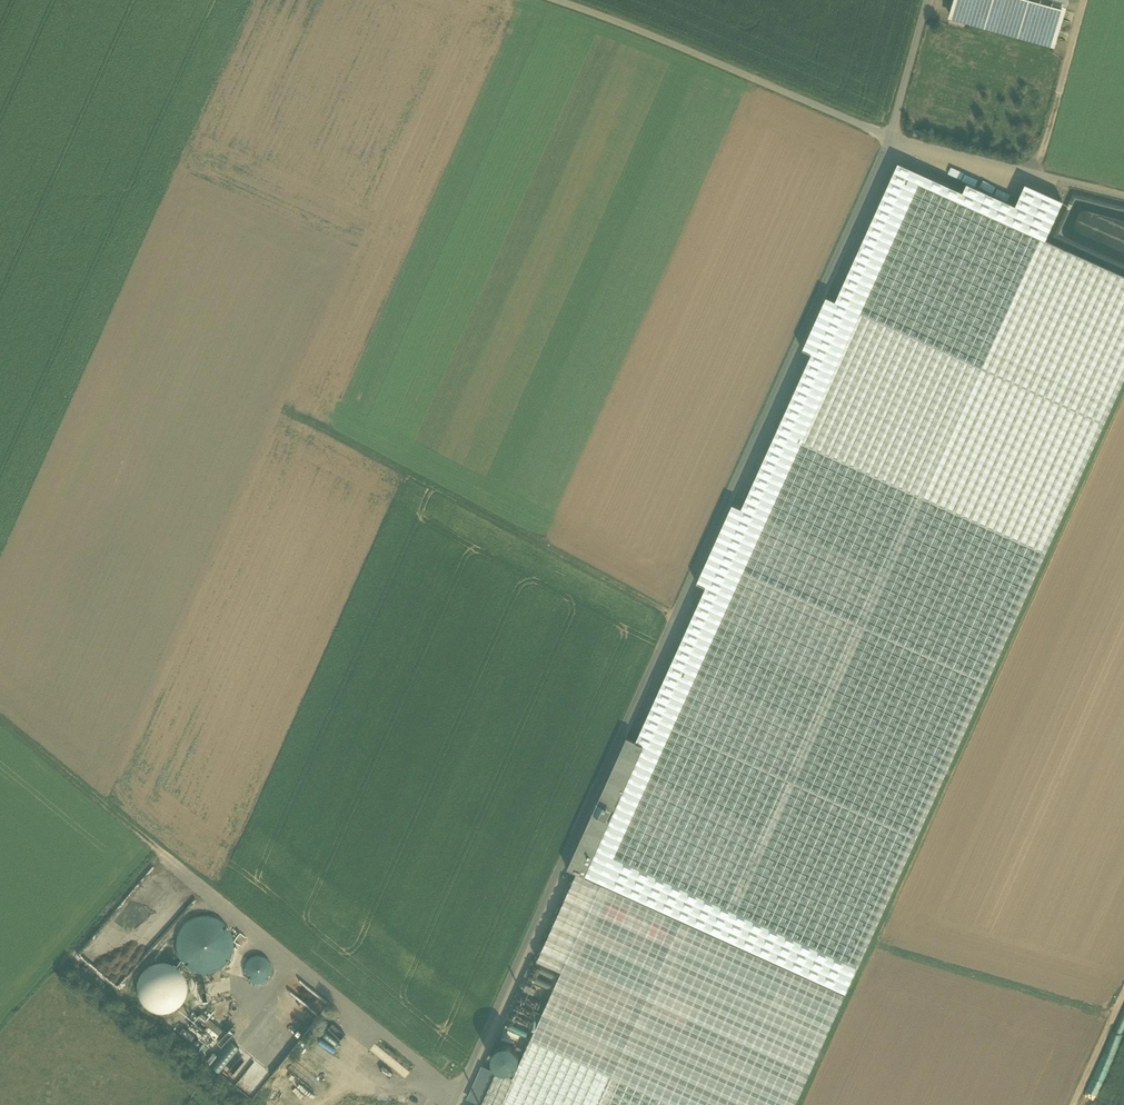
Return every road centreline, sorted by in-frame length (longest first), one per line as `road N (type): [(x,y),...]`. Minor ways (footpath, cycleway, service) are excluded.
road 1 (unclassified): [(891,136),(452,1104)]
road 2 (track): [(458,1092),(0,720)]
road 3 (unclassified): [(891,136),(646,31),(552,0)]
road 4 (unclassified): [(1123,196),(891,136)]
road 5 (unclassified): [(928,0),(891,136)]
road 6 (track): [(1123,993),(1073,1104)]

